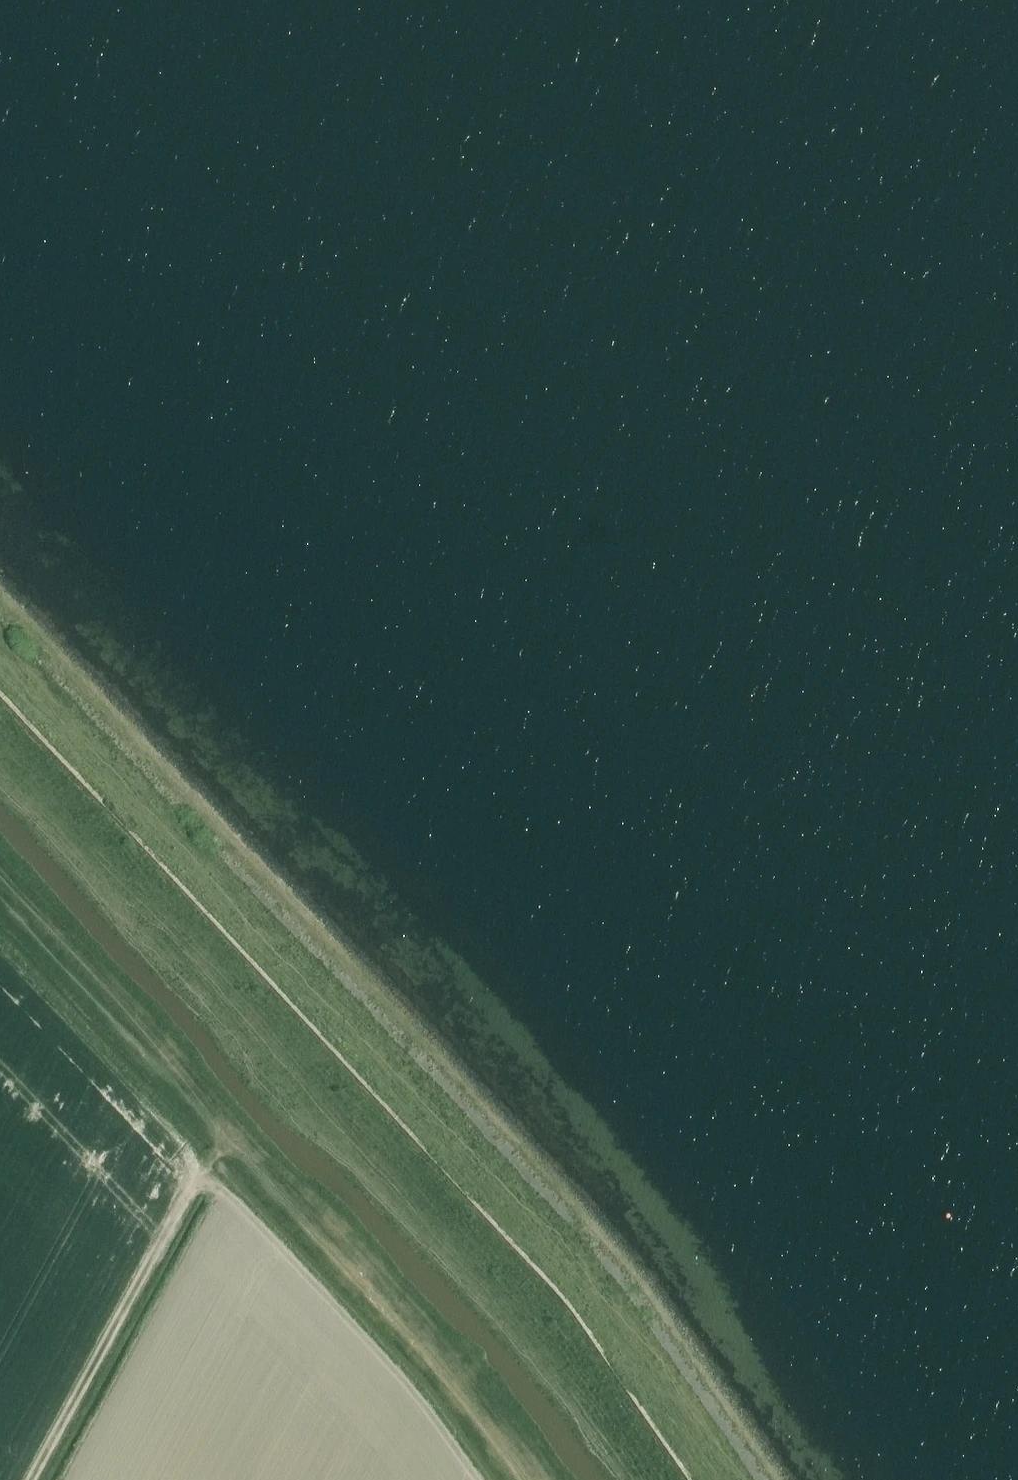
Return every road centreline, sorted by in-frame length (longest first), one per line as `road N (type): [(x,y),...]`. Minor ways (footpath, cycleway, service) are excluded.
road 1 (track): [(551,1479),(415,1313),(233,1111)]
road 2 (track): [(233,1111),(33,1479)]
road 3 (track): [(233,1111),(0,853)]

